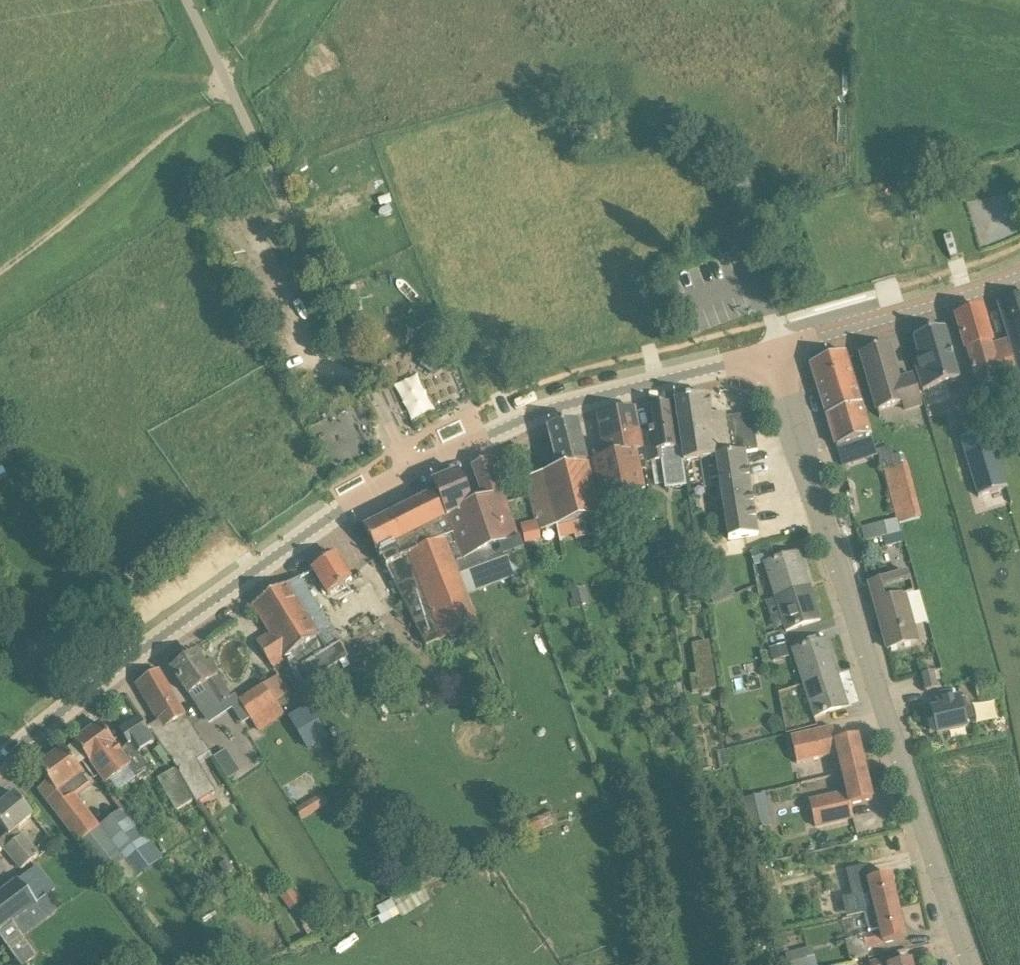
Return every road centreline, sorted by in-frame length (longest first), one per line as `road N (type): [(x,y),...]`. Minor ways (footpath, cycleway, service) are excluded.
road 1 (tertiary): [(974,964),(768,354)]
road 2 (unclassified): [(417,476),(189,0)]
road 3 (unclassified): [(0,762),(228,590),(417,476)]
road 4 (track): [(274,0),(205,101),(0,273)]
road 5 (unclassified): [(417,476),(579,405),(768,354)]
road 6 (tertiary): [(768,354),(1019,276)]

